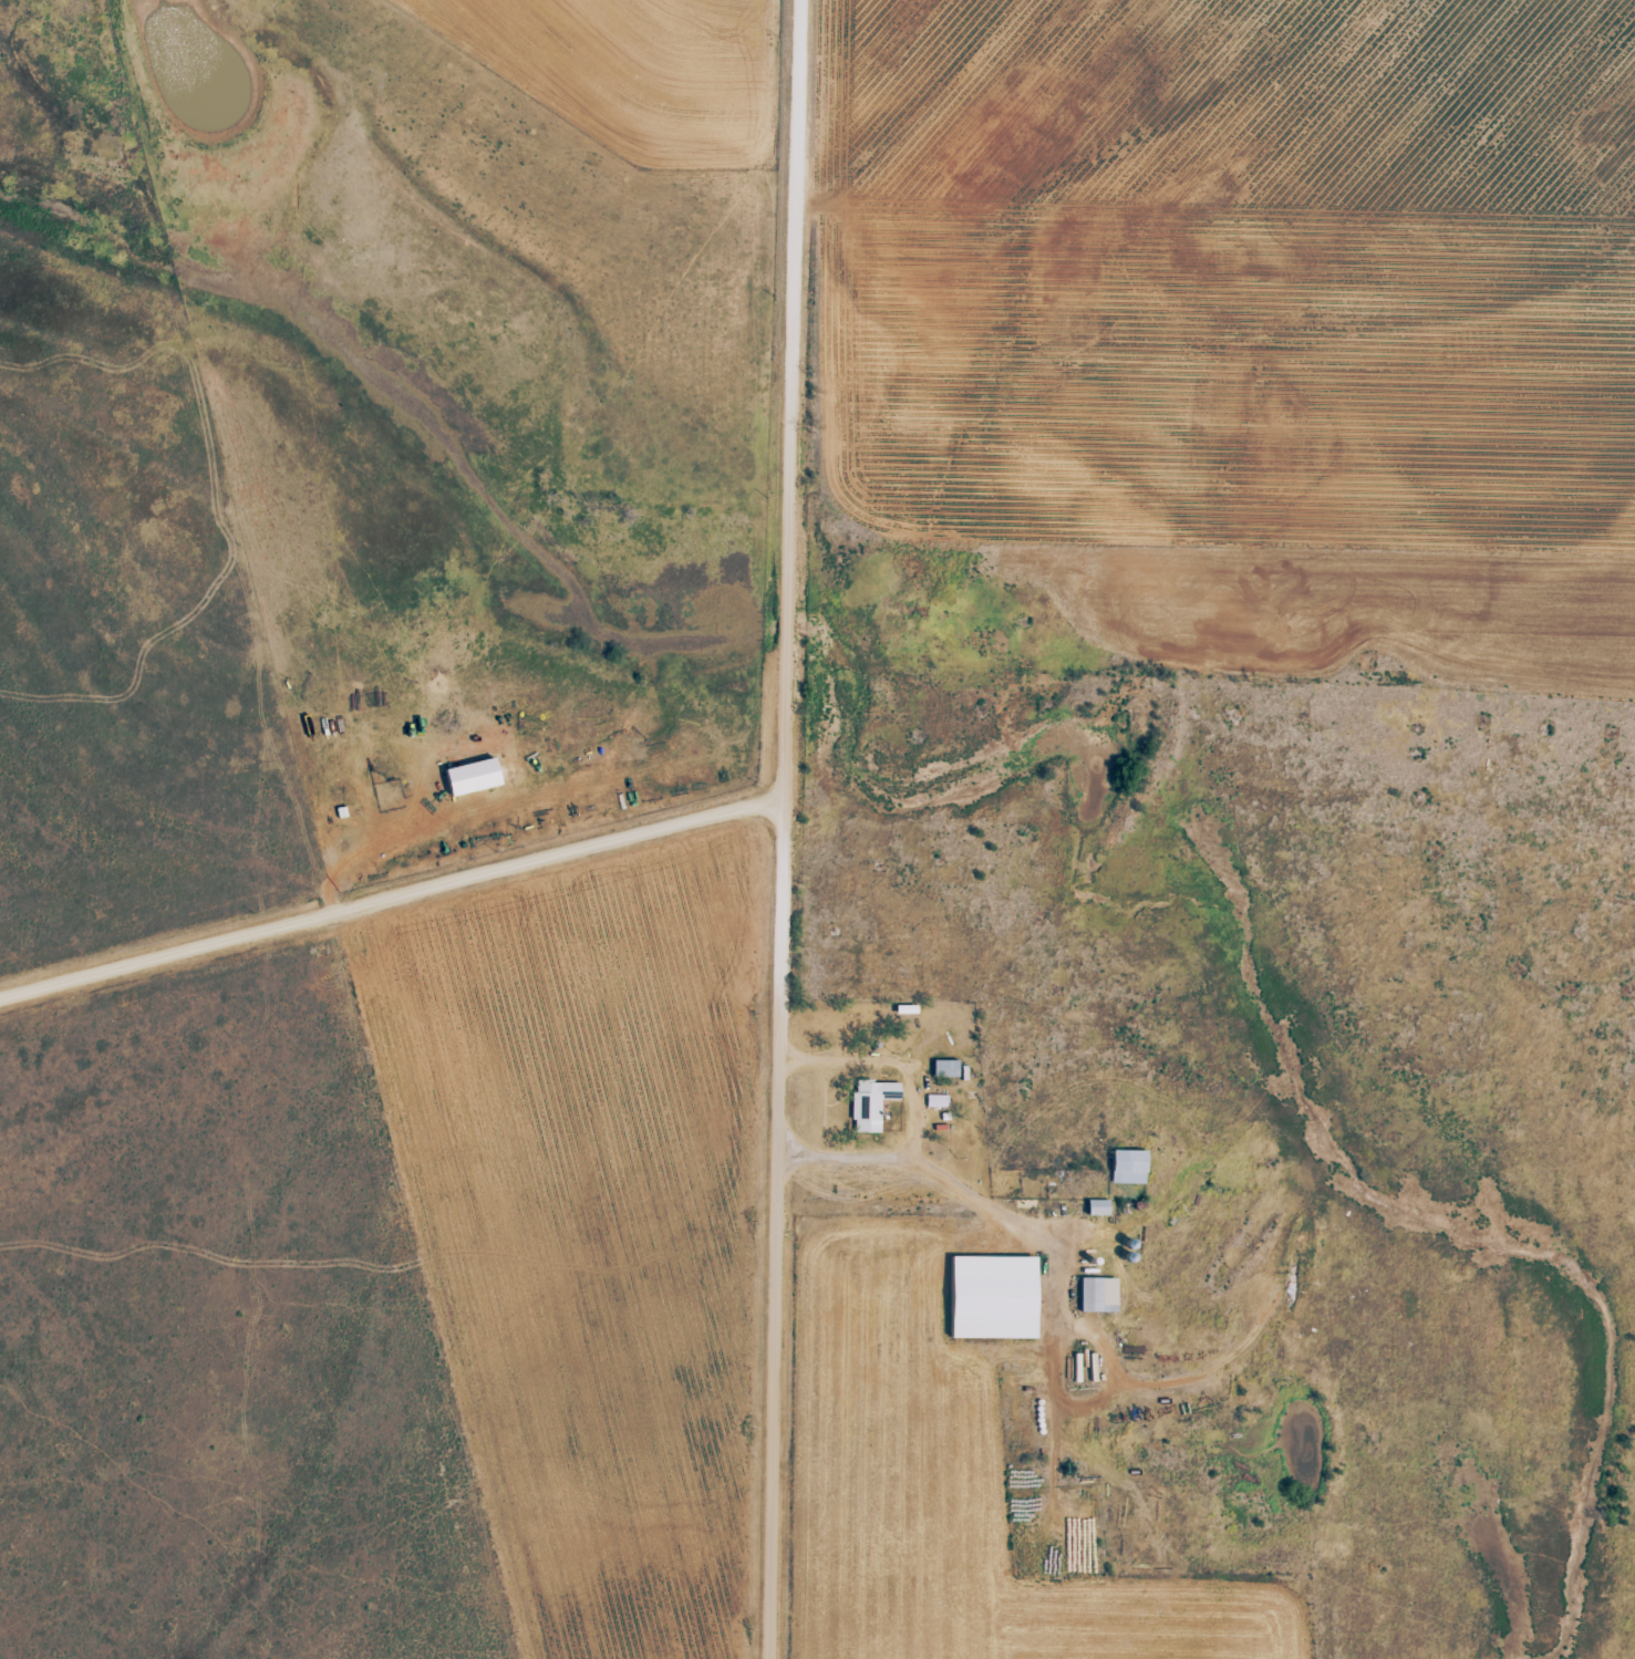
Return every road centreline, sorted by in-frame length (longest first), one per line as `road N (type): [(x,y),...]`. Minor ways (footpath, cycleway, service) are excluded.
road 1 (residential): [(770,1658),(780,786),(805,0)]
road 2 (residential): [(0,974),(685,797),(780,786)]

